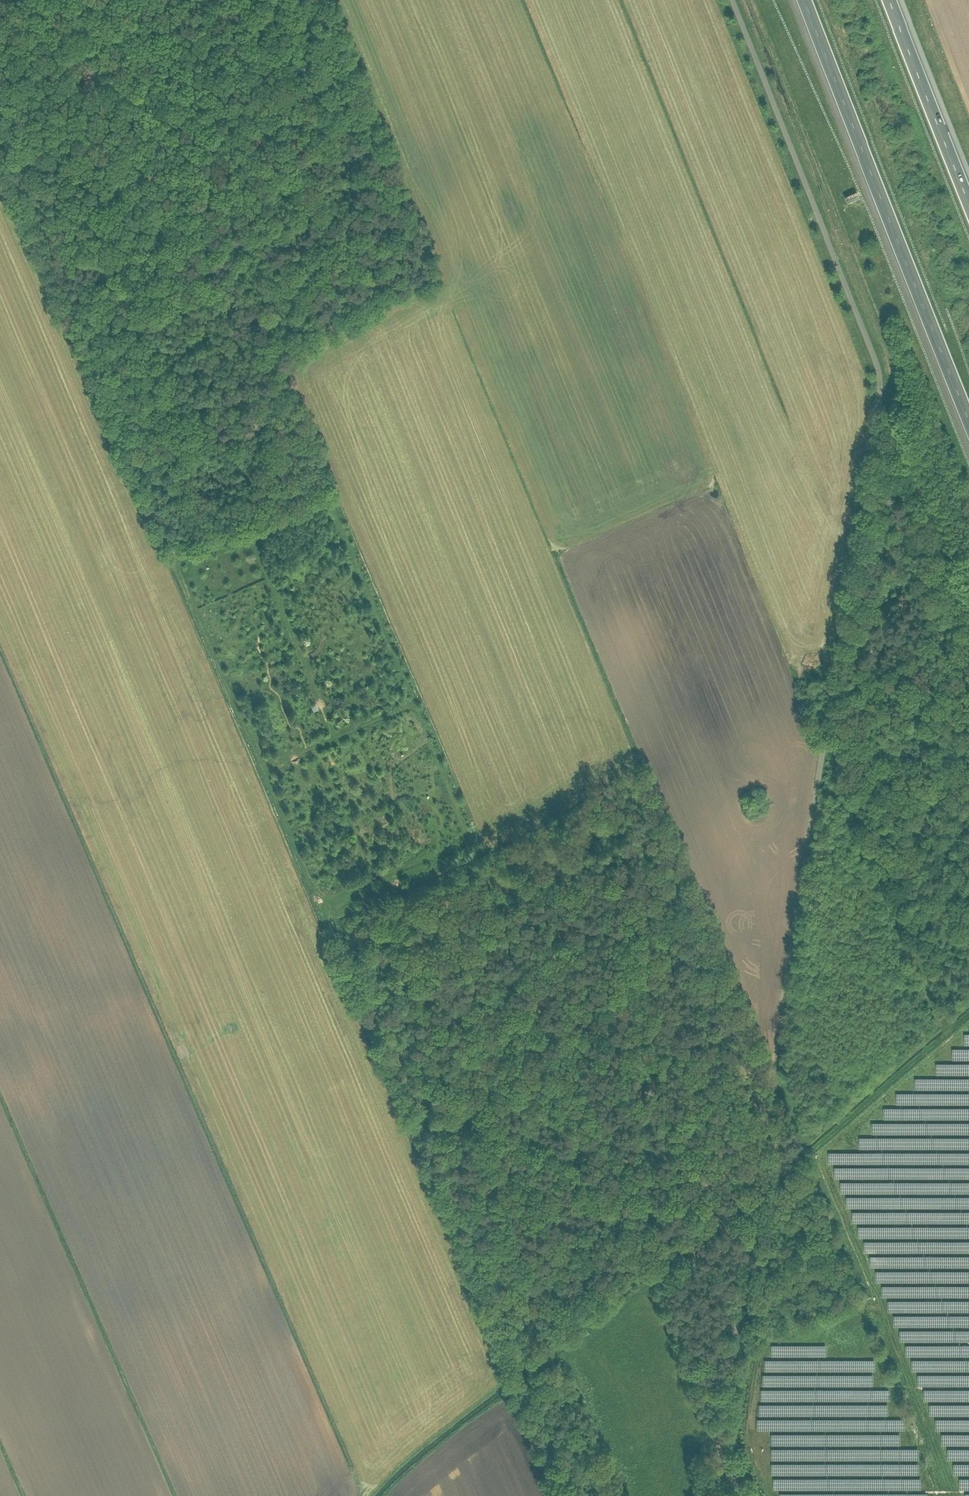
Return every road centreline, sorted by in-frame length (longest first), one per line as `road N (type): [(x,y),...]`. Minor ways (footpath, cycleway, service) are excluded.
road 1 (unclassified): [(739,1495),(721,1454),(720,1427),(878,367)]
road 2 (track): [(760,1152),(648,1212),(571,1209),(504,1182),(470,1159),(424,1100),(326,902)]
road 3 (motorway): [(803,0),(968,419)]
road 4 (track): [(772,1076),(716,949),(694,938),(662,903),(655,825),(633,755)]
road 5 (motorway): [(968,193),(893,0)]

